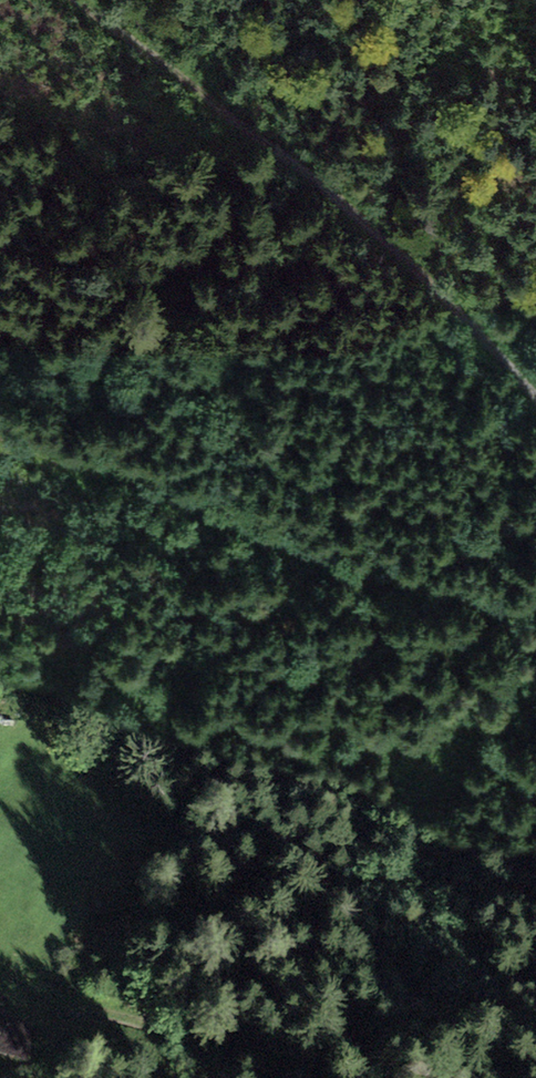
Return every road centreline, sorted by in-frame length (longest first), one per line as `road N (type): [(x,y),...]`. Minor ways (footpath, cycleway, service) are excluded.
road 1 (track): [(535,399),(310,168),(71,0)]
road 2 (track): [(535,615),(348,570),(0,444)]
road 3 (track): [(342,1077),(286,1052),(45,994),(0,964)]

